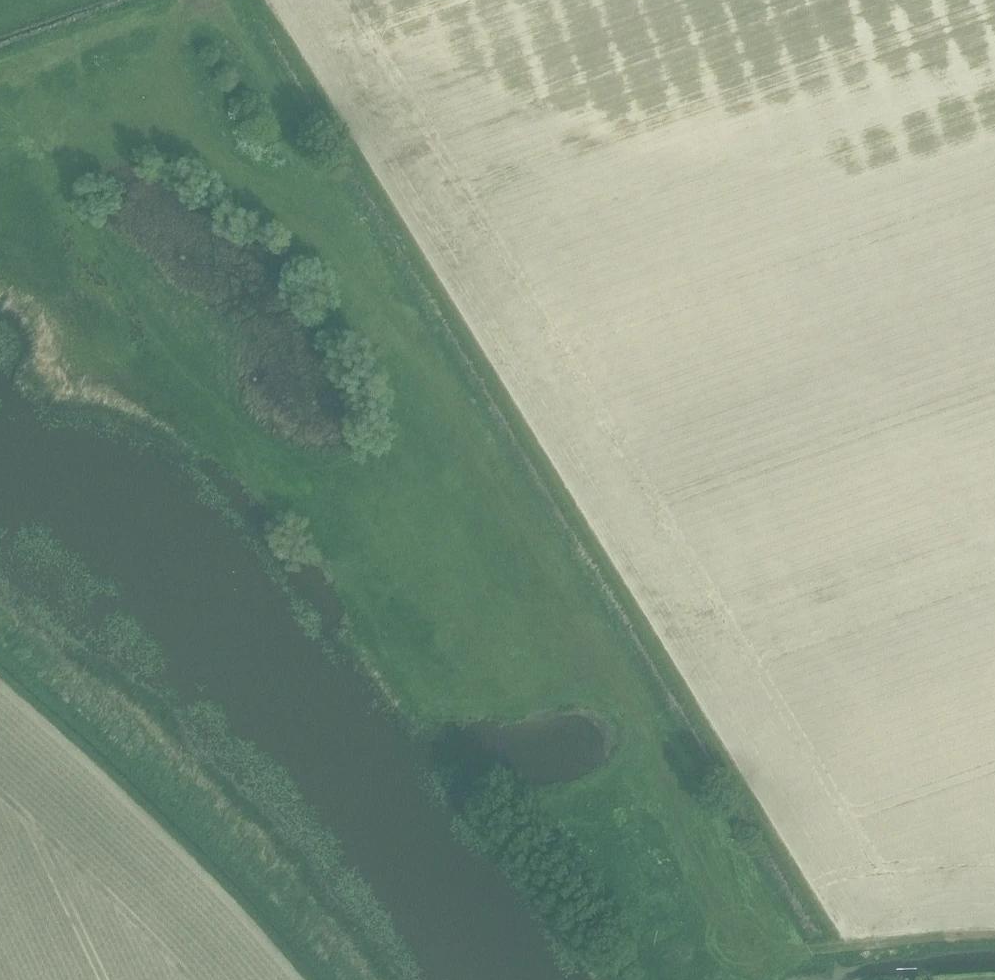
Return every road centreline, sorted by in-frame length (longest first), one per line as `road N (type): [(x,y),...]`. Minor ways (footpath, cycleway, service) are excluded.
road 1 (track): [(846,953),(994,938)]

